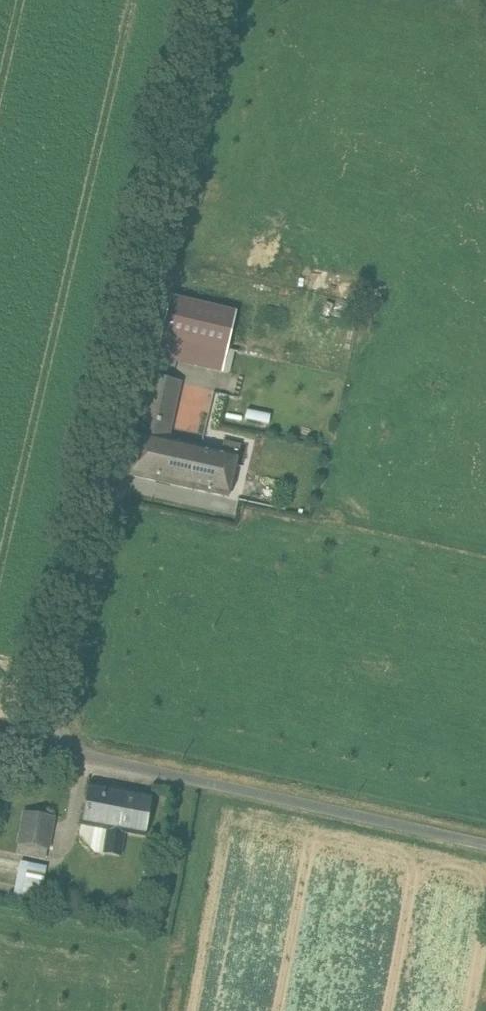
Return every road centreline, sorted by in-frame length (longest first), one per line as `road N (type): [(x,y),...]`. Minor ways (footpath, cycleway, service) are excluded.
road 1 (unclassified): [(485,835),(0,729)]

